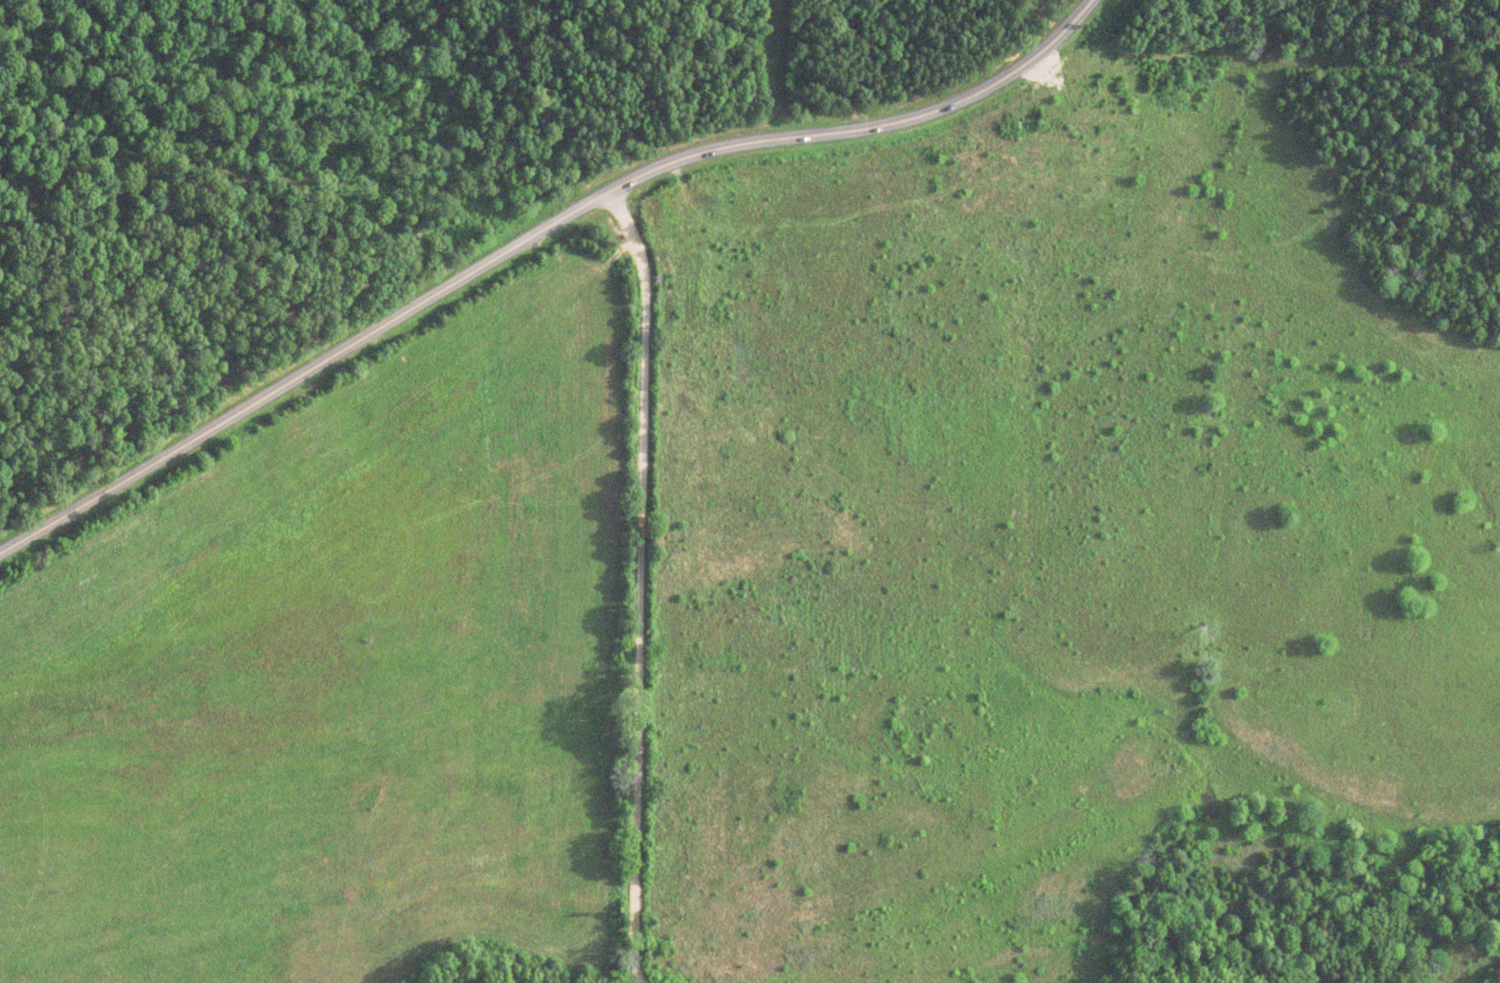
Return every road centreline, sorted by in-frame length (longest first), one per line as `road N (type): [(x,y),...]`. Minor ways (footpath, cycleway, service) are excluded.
road 1 (residential): [(0,555),(608,192),(692,152),(899,120),(999,82),(1093,0)]
road 2 (residential): [(608,192),(642,266),(636,962),(648,982)]

